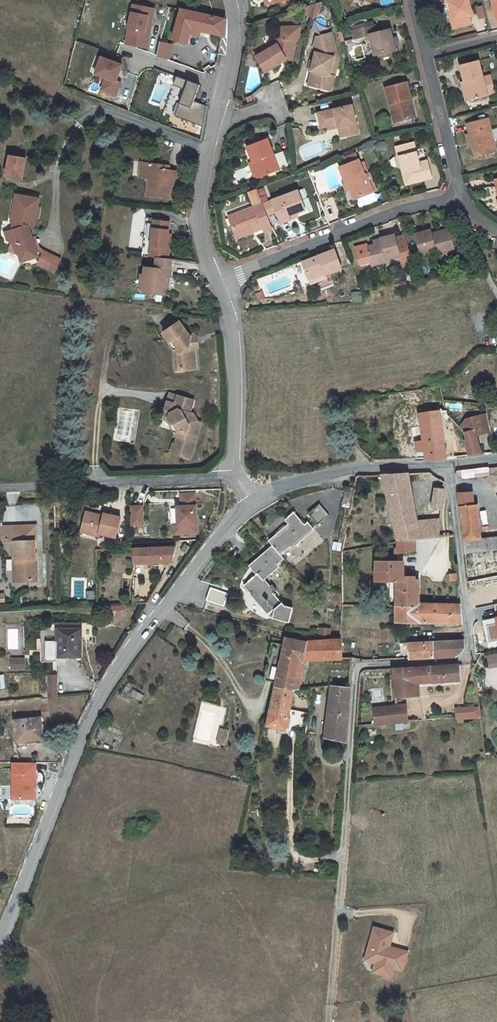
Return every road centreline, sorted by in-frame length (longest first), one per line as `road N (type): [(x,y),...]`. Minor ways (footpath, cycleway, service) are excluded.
road 1 (unclassified): [(251,502),(152,619),(100,696),(0,943)]
road 2 (residential): [(447,465),(468,651),(455,661),(359,668),(340,864)]
road 3 (residential): [(222,283),(201,211),(239,18),(235,0)]
road 4 (residential): [(456,192),(222,283)]
road 5 (unclassified): [(0,488),(233,480)]
road 6 (residential): [(447,465),(340,473),(251,502)]
road 7 (residential): [(233,480),(235,378),(222,283)]
road 8 (track): [(340,864),(326,1021)]
road 9 (residential): [(421,57),(456,192)]

